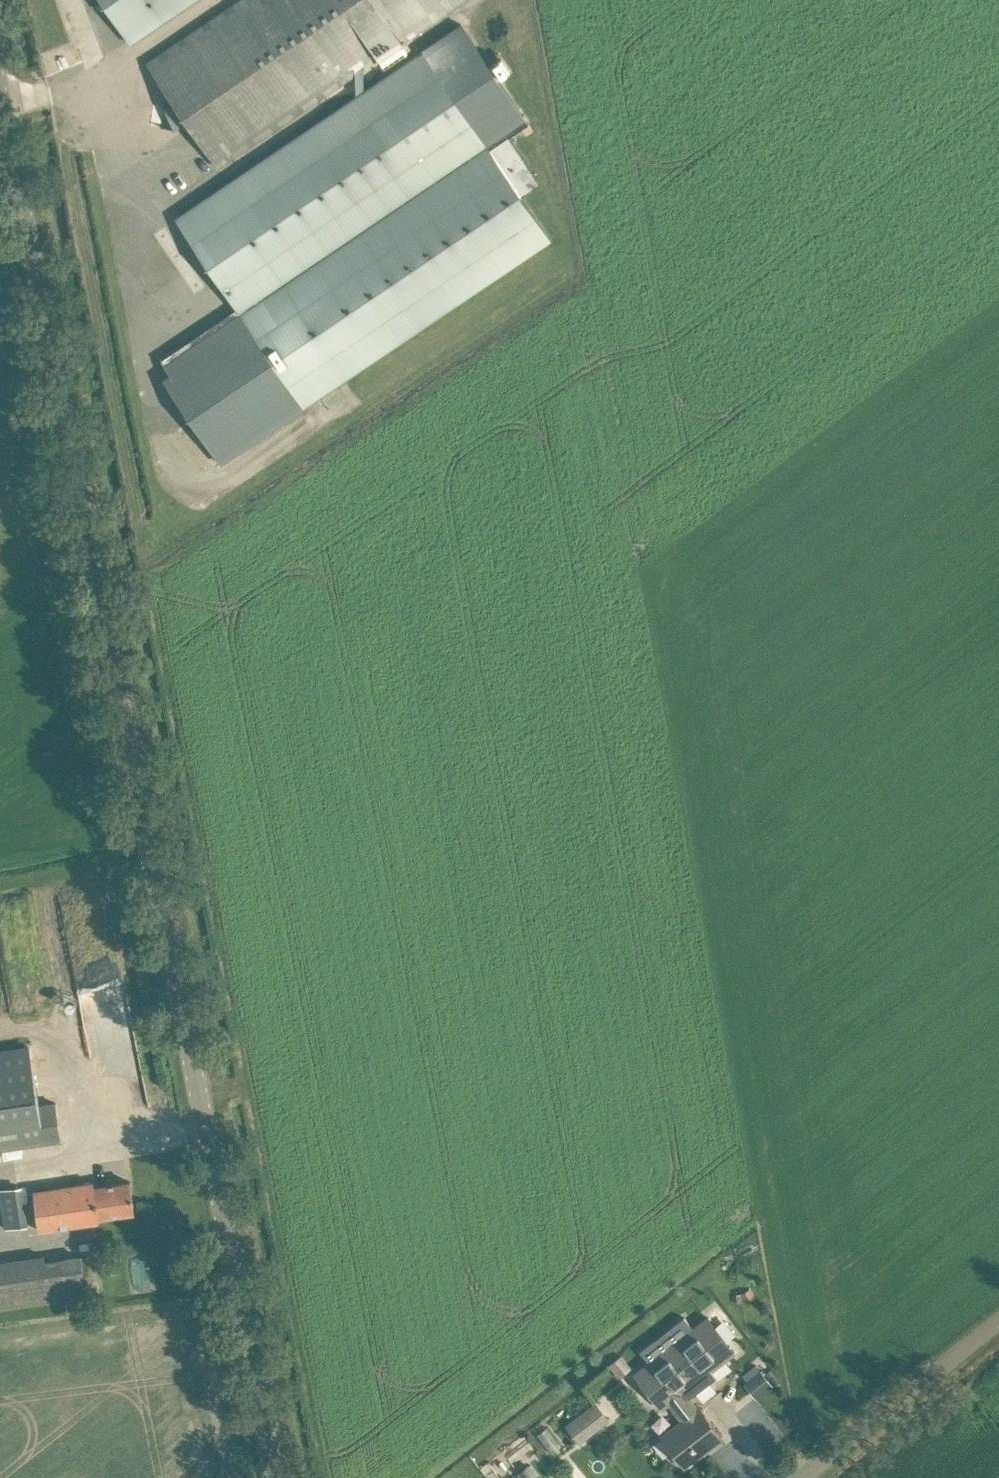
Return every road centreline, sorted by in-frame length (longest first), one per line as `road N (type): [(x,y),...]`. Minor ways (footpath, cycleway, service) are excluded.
road 1 (unclassified): [(276,1477),(0,84)]
road 2 (unclassified): [(786,1477),(998,1312)]

